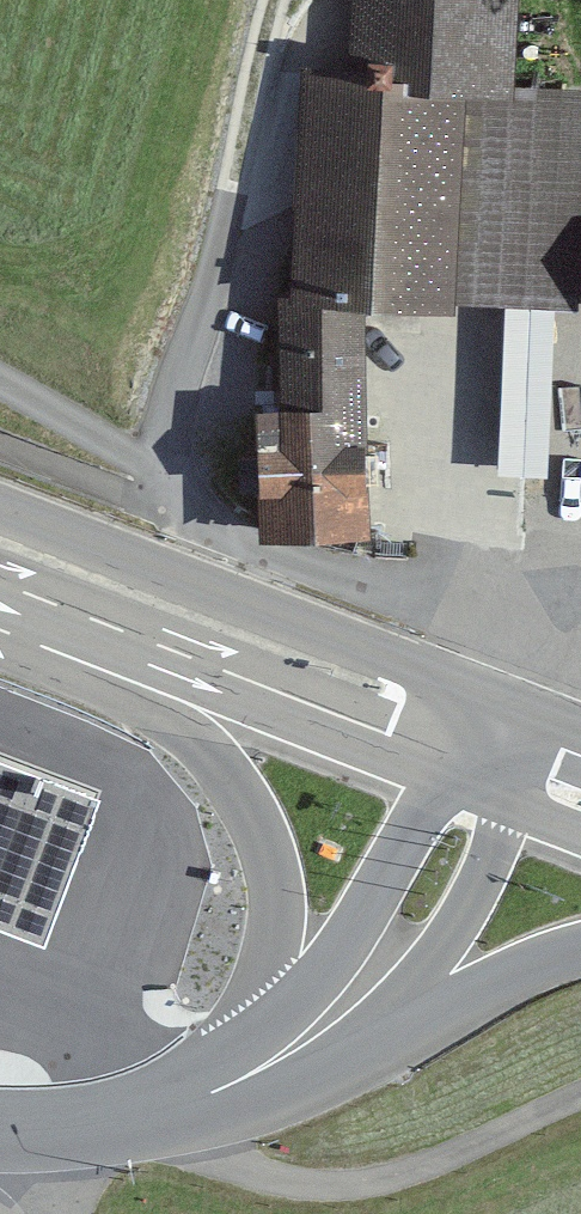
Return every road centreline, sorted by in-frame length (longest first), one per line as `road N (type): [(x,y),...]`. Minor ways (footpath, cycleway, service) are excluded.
road 1 (trunk): [(502,707),(0,510)]
road 2 (unclassified): [(177,501),(247,381),(302,0)]
road 3 (secondary): [(134,664),(235,789),(268,871),(274,920),(266,989),(241,1044),(201,1097)]
road 4 (unclassified): [(502,707),(526,645),(439,606),(238,549),(177,501)]
road 5 (secondary): [(201,1097),(289,1052),(346,1002),(389,954),(476,788)]
road 6 (secondary): [(201,1097),(346,1062),(580,955)]
road 7 (trunk): [(134,664),(476,788)]
road 8 (unclassified): [(177,501),(124,455),(0,385)]
road 9 (secondary): [(52,1132),(201,1097)]
road 10 (trunk): [(0,609),(134,664)]

